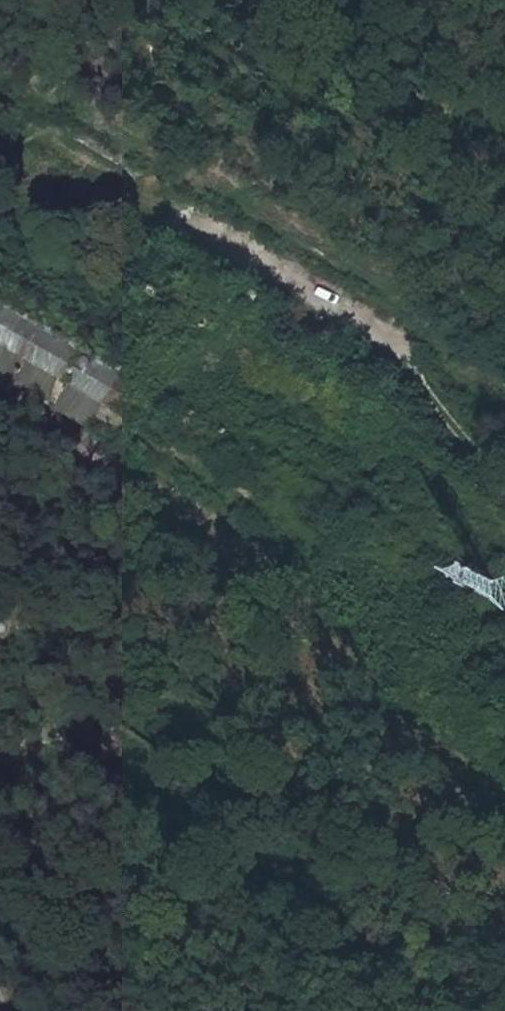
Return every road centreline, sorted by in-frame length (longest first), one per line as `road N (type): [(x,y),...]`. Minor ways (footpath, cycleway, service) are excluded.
road 1 (track): [(504,485),(413,398),(96,201),(24,160),(0,159)]
road 2 (track): [(98,509),(262,605),(367,739),(451,823),(504,828)]
road 3 (track): [(247,247),(0,623)]

